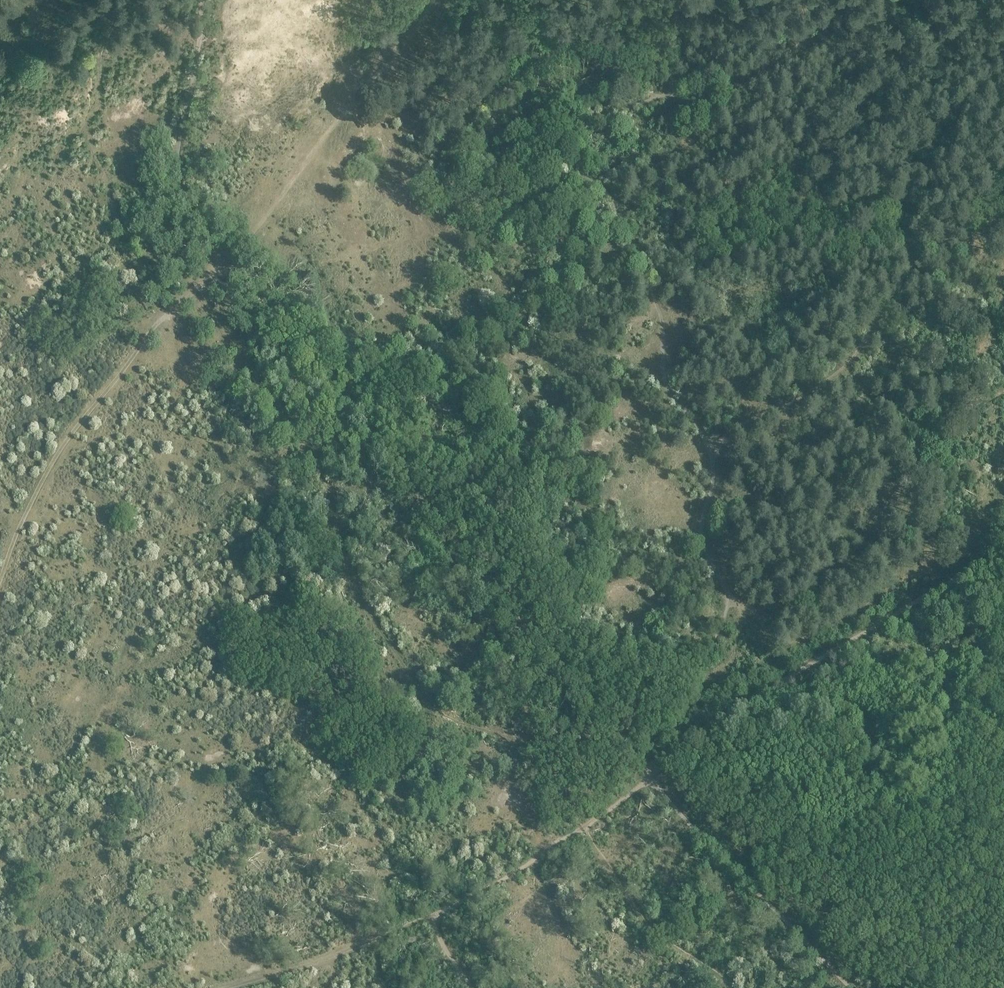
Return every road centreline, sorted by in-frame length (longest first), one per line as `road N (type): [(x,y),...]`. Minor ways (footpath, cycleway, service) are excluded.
road 1 (track): [(1003,550),(712,724),(651,779)]
road 2 (track): [(0,584),(32,491),(141,343),(226,260)]
road 3 (track): [(444,910),(651,779)]
road 4 (track): [(234,987),(444,910)]

